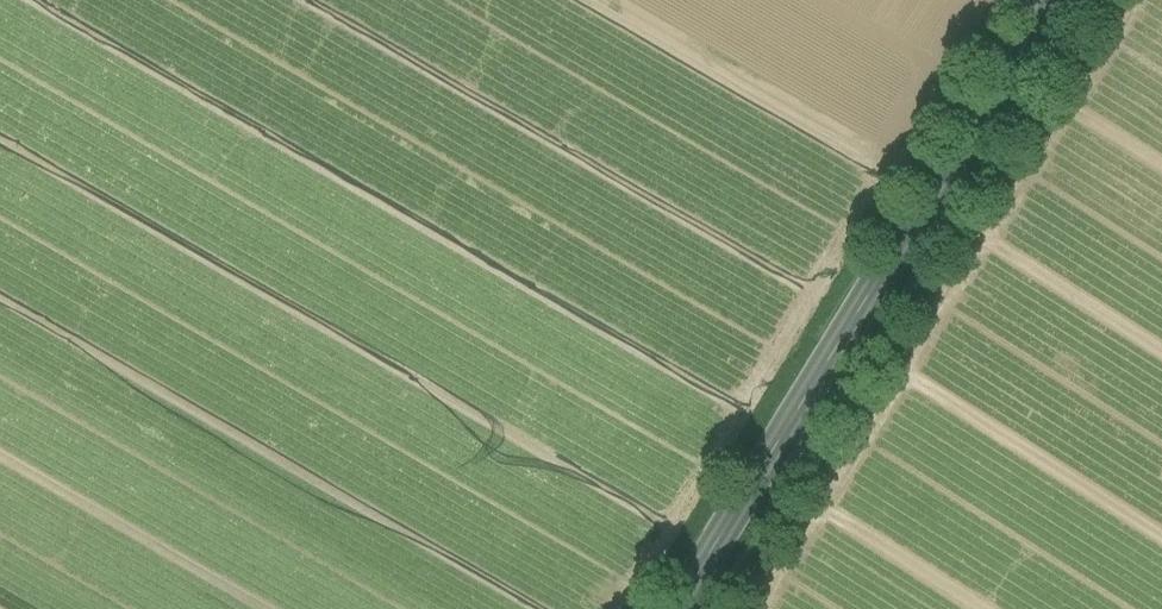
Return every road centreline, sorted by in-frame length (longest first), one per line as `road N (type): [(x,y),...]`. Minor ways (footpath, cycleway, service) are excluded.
road 1 (primary): [(1056,0),(681,608)]

